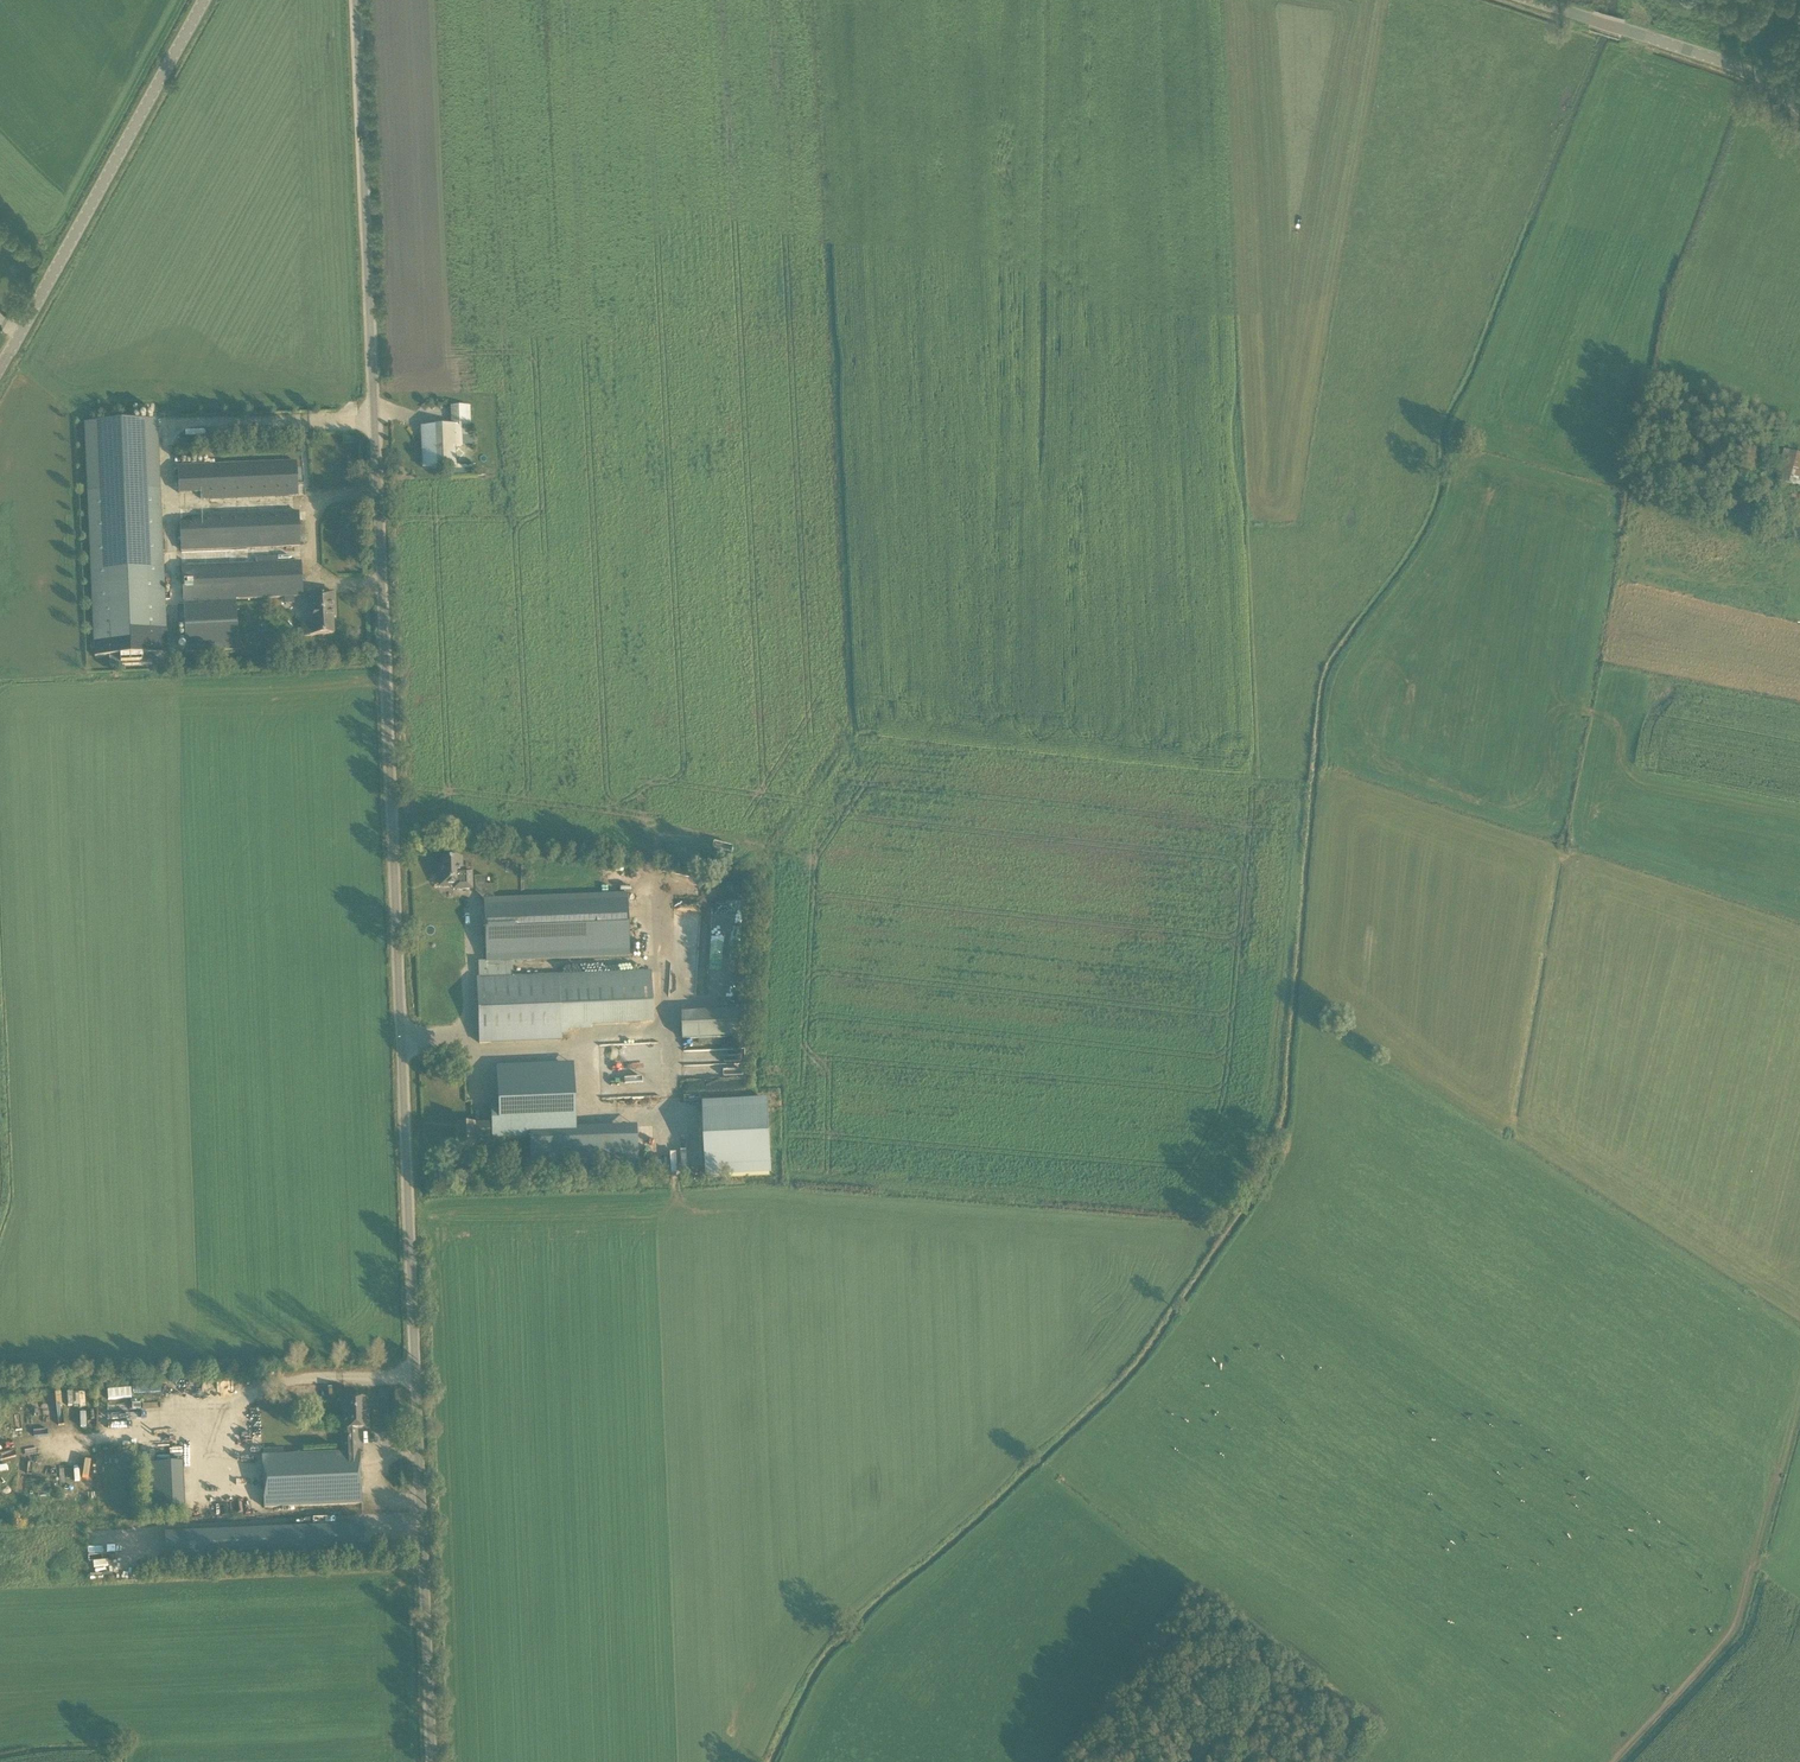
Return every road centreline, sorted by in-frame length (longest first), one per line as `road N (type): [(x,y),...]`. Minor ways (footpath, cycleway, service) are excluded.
road 1 (unclassified): [(432,1761),(356,0)]
road 2 (unclassified): [(0,373),(205,0)]
road 3 (unclassified): [(1799,107),(1712,55),(1535,0)]

